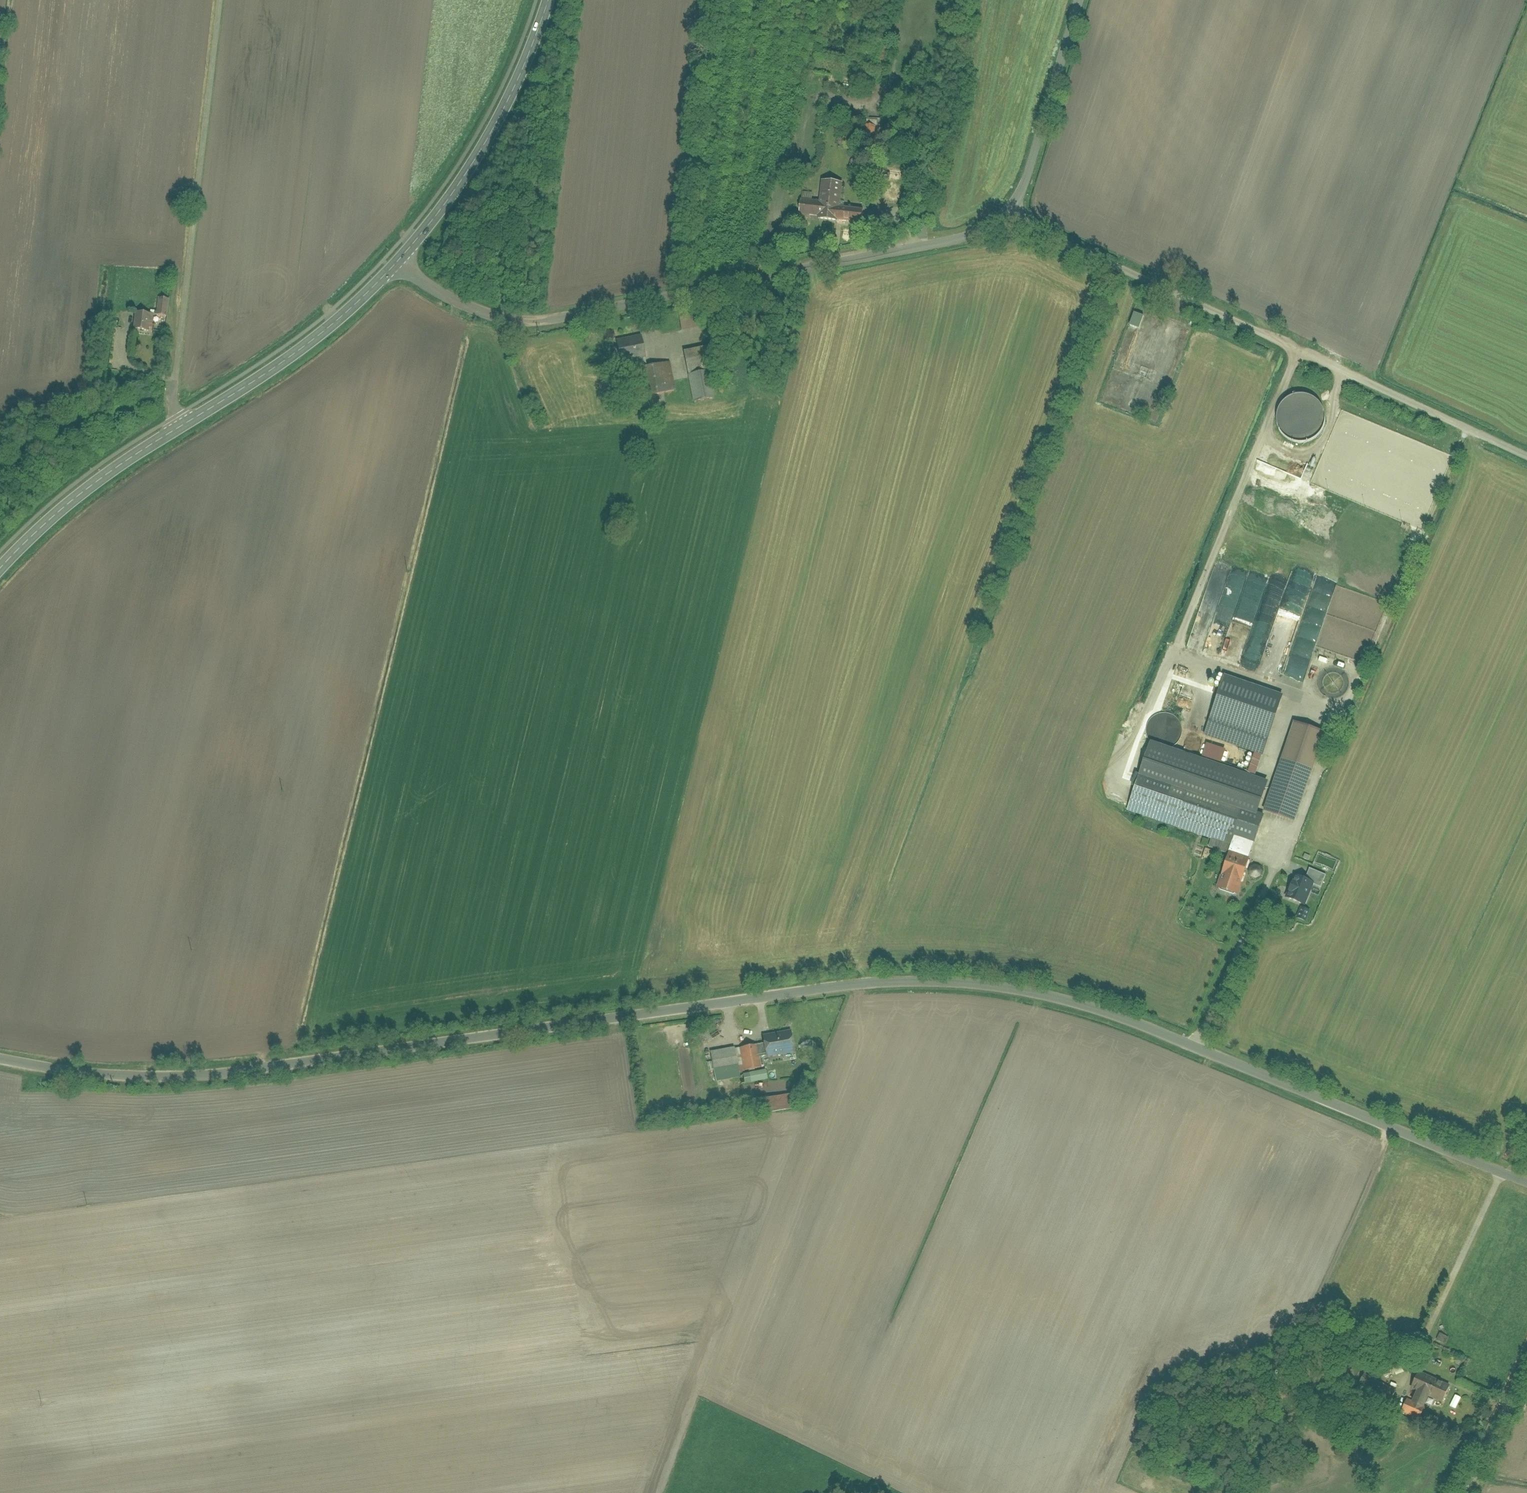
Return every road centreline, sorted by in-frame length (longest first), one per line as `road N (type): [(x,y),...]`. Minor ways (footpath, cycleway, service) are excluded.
road 1 (unclassified): [(0,1060),(120,1078),(210,1077),(843,988),(936,983),(1076,1004),(1526,1183)]
road 2 (unclassified): [(1021,217),(971,235),(526,324),(483,314),(394,265)]
road 3 (unclassified): [(1021,217),(1526,456)]
road 4 (secondary): [(394,265),(304,347),(85,490),(0,568)]
road 5 (track): [(1122,781),(1166,654),(1301,349)]
road 6 (secondary): [(548,0),(497,123),(394,265)]
road 7 (unclassified): [(1083,0),(1021,217)]
road 8 (unclassified): [(1526,1369),(1467,1492)]

